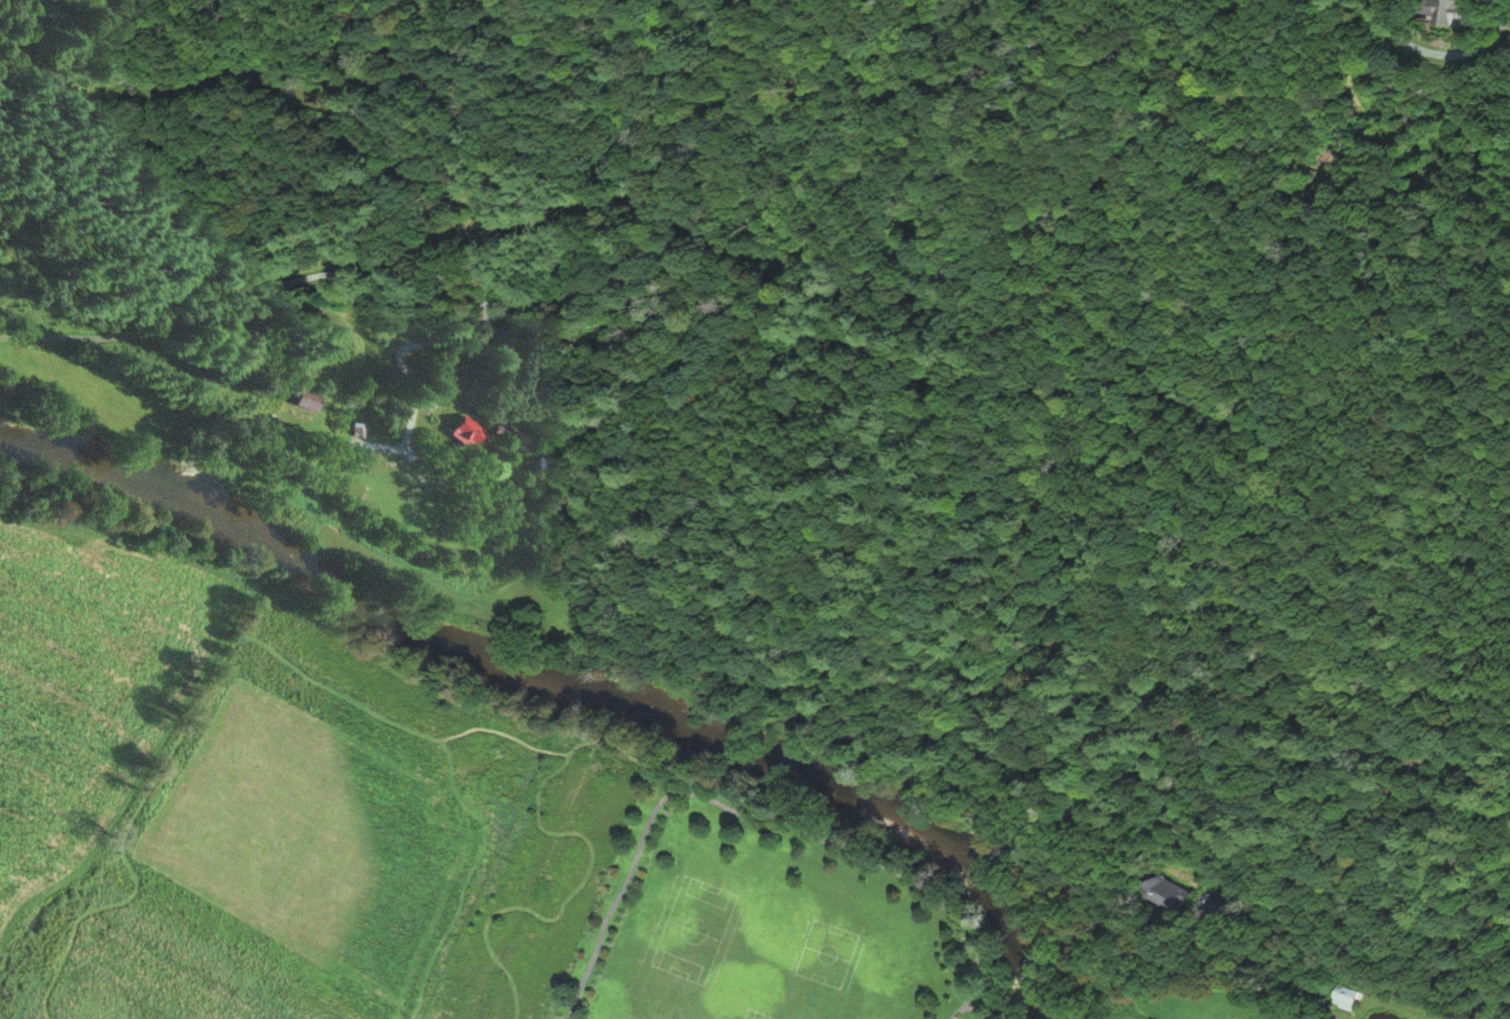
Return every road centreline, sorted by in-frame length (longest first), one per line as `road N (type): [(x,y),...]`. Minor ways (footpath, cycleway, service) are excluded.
road 1 (residential): [(1333,1018),(1302,984),(1195,912)]
road 2 (residential): [(1369,0),(1384,28),(1413,47),(1442,54),(1509,46)]

